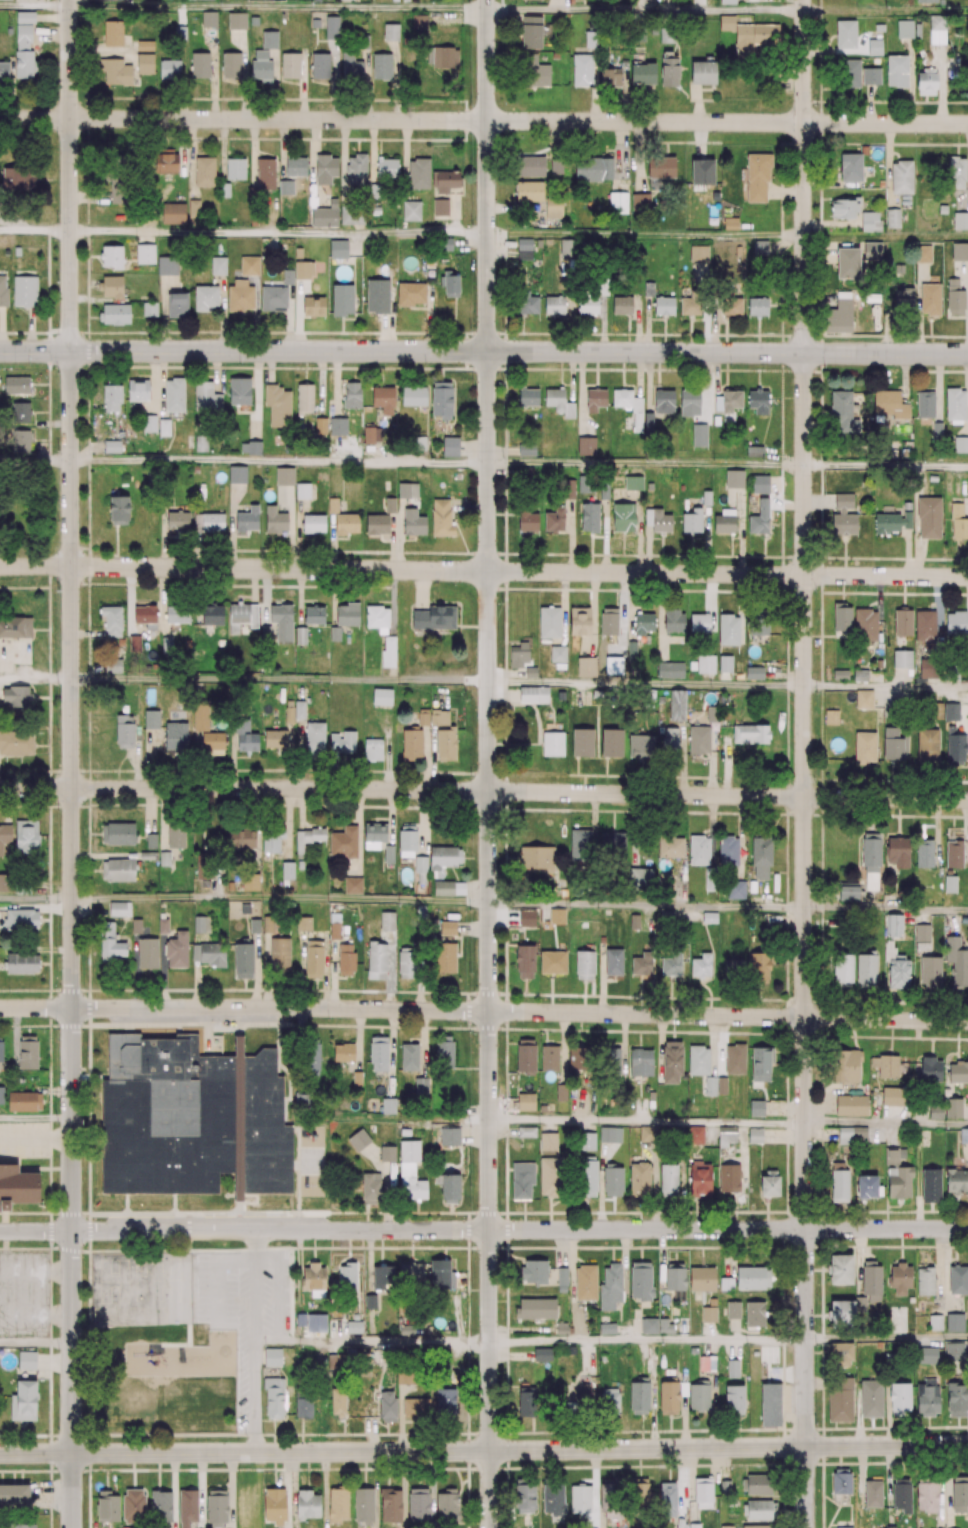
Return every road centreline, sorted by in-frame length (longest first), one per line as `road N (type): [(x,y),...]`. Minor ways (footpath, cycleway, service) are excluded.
road 1 (residential): [(490,1527),(487,351)]
road 2 (tertiary): [(72,1527),(70,351)]
road 3 (residential): [(805,1527),(804,353)]
road 4 (residential): [(967,1022),(0,1008)]
road 5 (residential): [(967,800),(0,789)]
road 6 (residential): [(967,577),(0,566)]
road 7 (tertiary): [(967,1445),(0,1453)]
road 8 (residential): [(967,124),(0,118)]
road 9 (residential): [(967,1228),(0,1231)]
road 10 (secondary): [(967,354),(0,351)]
road 11 (residential): [(804,353),(804,0)]
road 12 (residential): [(70,351),(69,0)]
road 13 (residential): [(487,351),(487,0)]

